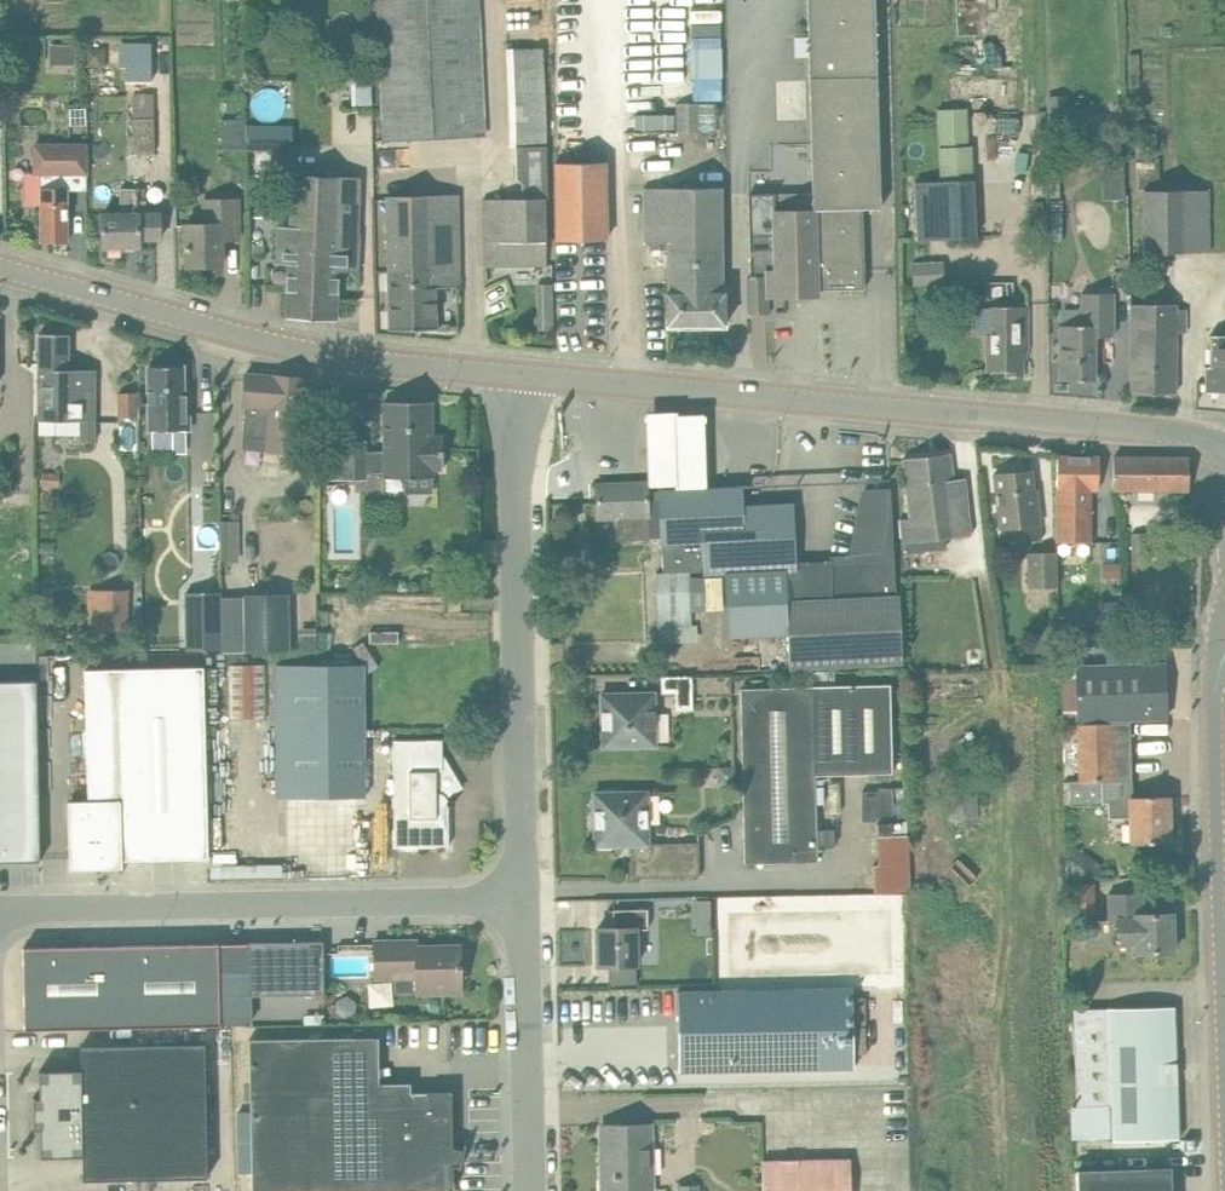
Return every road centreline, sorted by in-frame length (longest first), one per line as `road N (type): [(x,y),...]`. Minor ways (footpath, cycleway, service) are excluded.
road 1 (tertiary): [(1224,447),(1182,433),(517,374)]
road 2 (tertiary): [(517,374),(288,346),(0,266)]
road 3 (unclassified): [(0,922),(48,906),(525,901)]
road 4 (unclassified): [(525,901),(517,374)]
road 5 (tertiary): [(1224,1066),(1216,688),(1224,657)]
road 6 (unclassified): [(531,1190),(525,901)]

